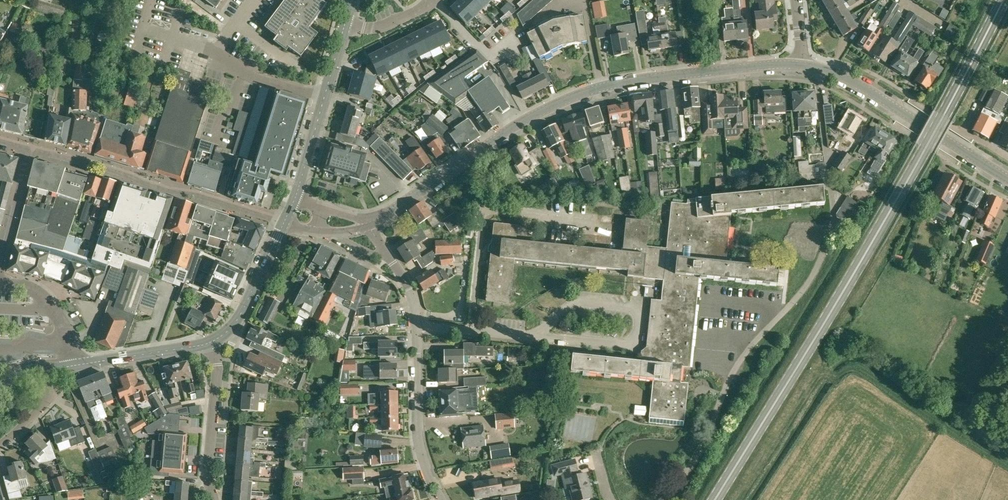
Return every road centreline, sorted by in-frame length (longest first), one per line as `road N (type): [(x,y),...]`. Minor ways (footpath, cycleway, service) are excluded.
road 1 (secondary): [(715,499),(872,244),(1003,0)]
road 2 (secondary): [(368,224),(535,114),(601,87),(802,66)]
road 3 (residential): [(29,148),(283,221)]
road 4 (secondary): [(1007,178),(817,68)]
road 5 (residential): [(534,337),(629,344),(639,336),(633,310),(570,309)]
road 6 (tertiary): [(294,198),(345,24)]
road 7 (residential): [(441,499),(418,432),(415,328)]
road 8 (residential): [(213,499),(213,342)]
road 9 (secondary): [(213,342),(236,323),(283,221)]
road 10 (secondary): [(78,364),(213,342)]
road 11 (residential): [(29,148),(0,273)]
road 12 (residential): [(78,364),(45,299),(0,285)]

